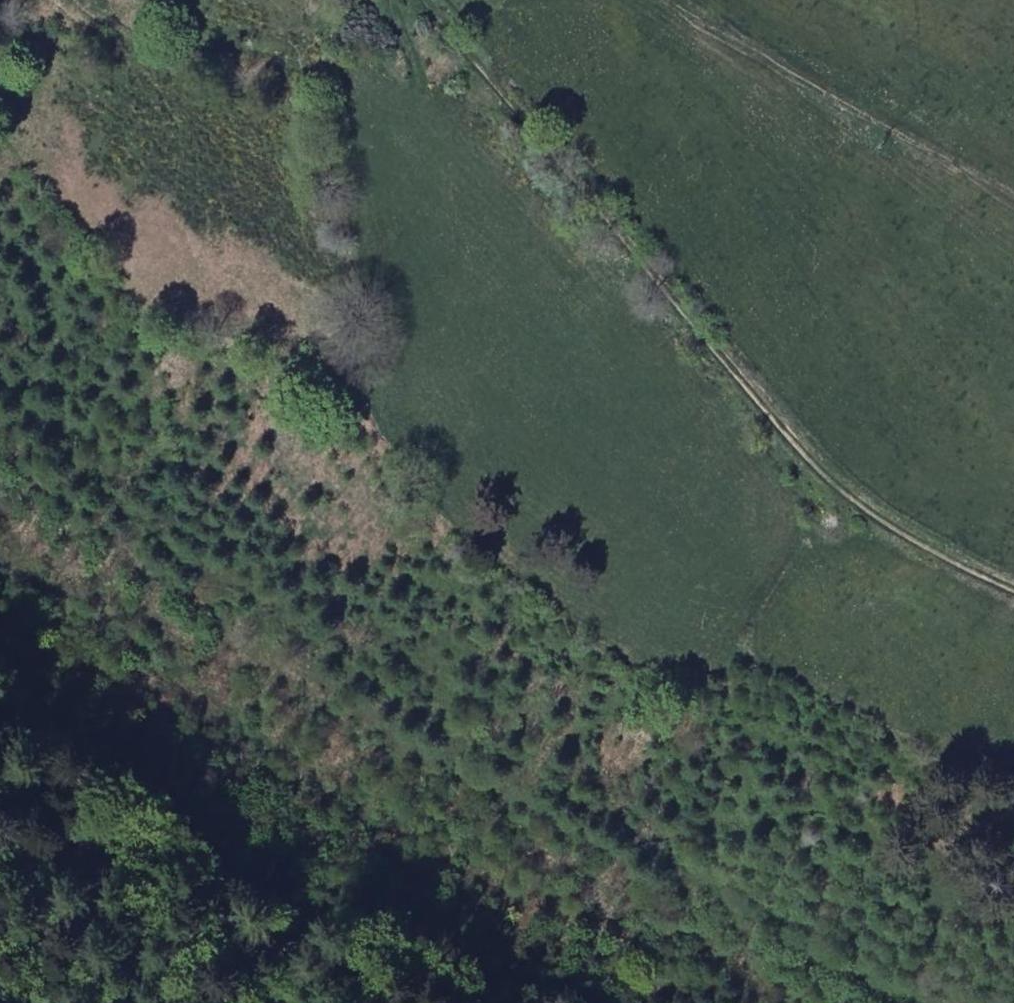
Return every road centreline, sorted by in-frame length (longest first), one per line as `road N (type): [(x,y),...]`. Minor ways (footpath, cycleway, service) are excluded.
road 1 (track): [(1013,591),(852,487),(411,0)]

